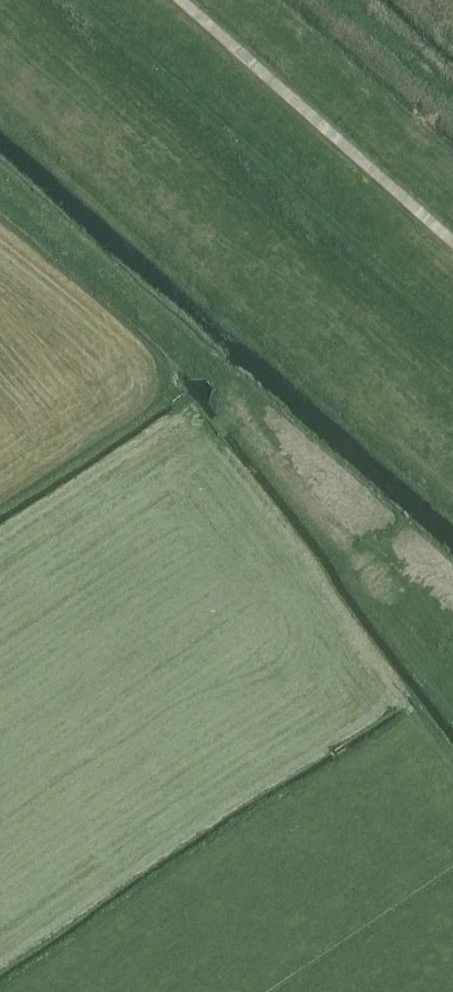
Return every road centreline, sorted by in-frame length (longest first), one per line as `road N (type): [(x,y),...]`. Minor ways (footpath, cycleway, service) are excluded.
road 1 (track): [(80,0),(452,331)]

